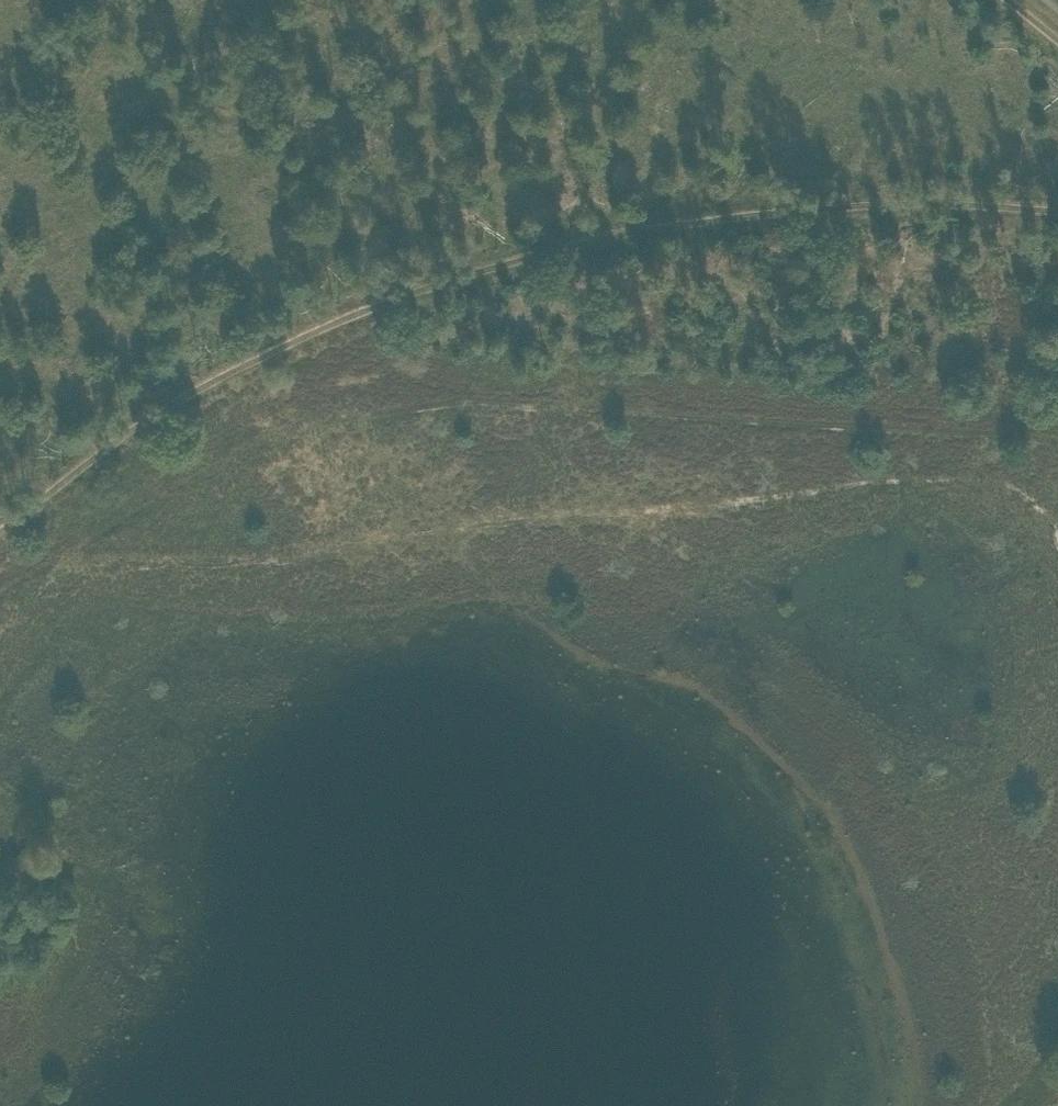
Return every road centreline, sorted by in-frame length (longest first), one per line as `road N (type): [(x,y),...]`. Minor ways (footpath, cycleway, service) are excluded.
road 1 (track): [(1057,203),(985,199),(751,213),(508,260),(260,367),(0,540)]

